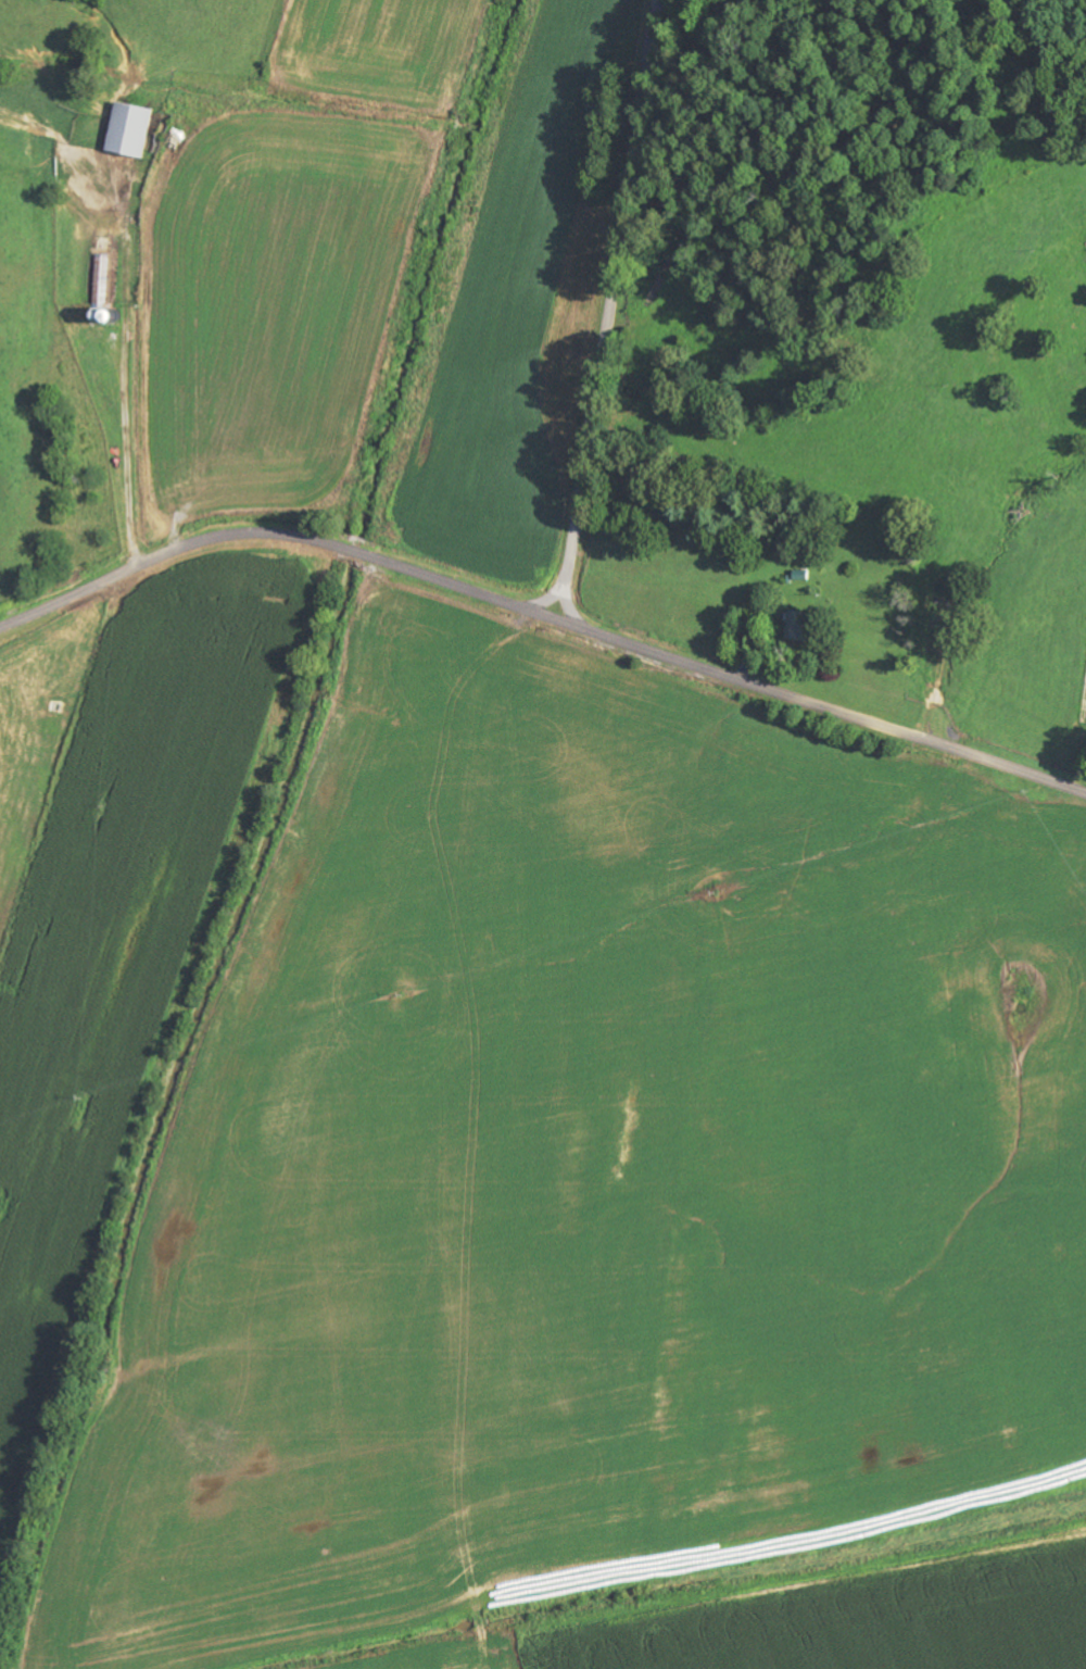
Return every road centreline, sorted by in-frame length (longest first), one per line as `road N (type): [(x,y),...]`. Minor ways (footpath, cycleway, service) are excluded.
road 1 (residential): [(0,626),(215,540),(302,538),(1085,795)]
road 2 (residential): [(578,628),(566,576),(659,0)]

